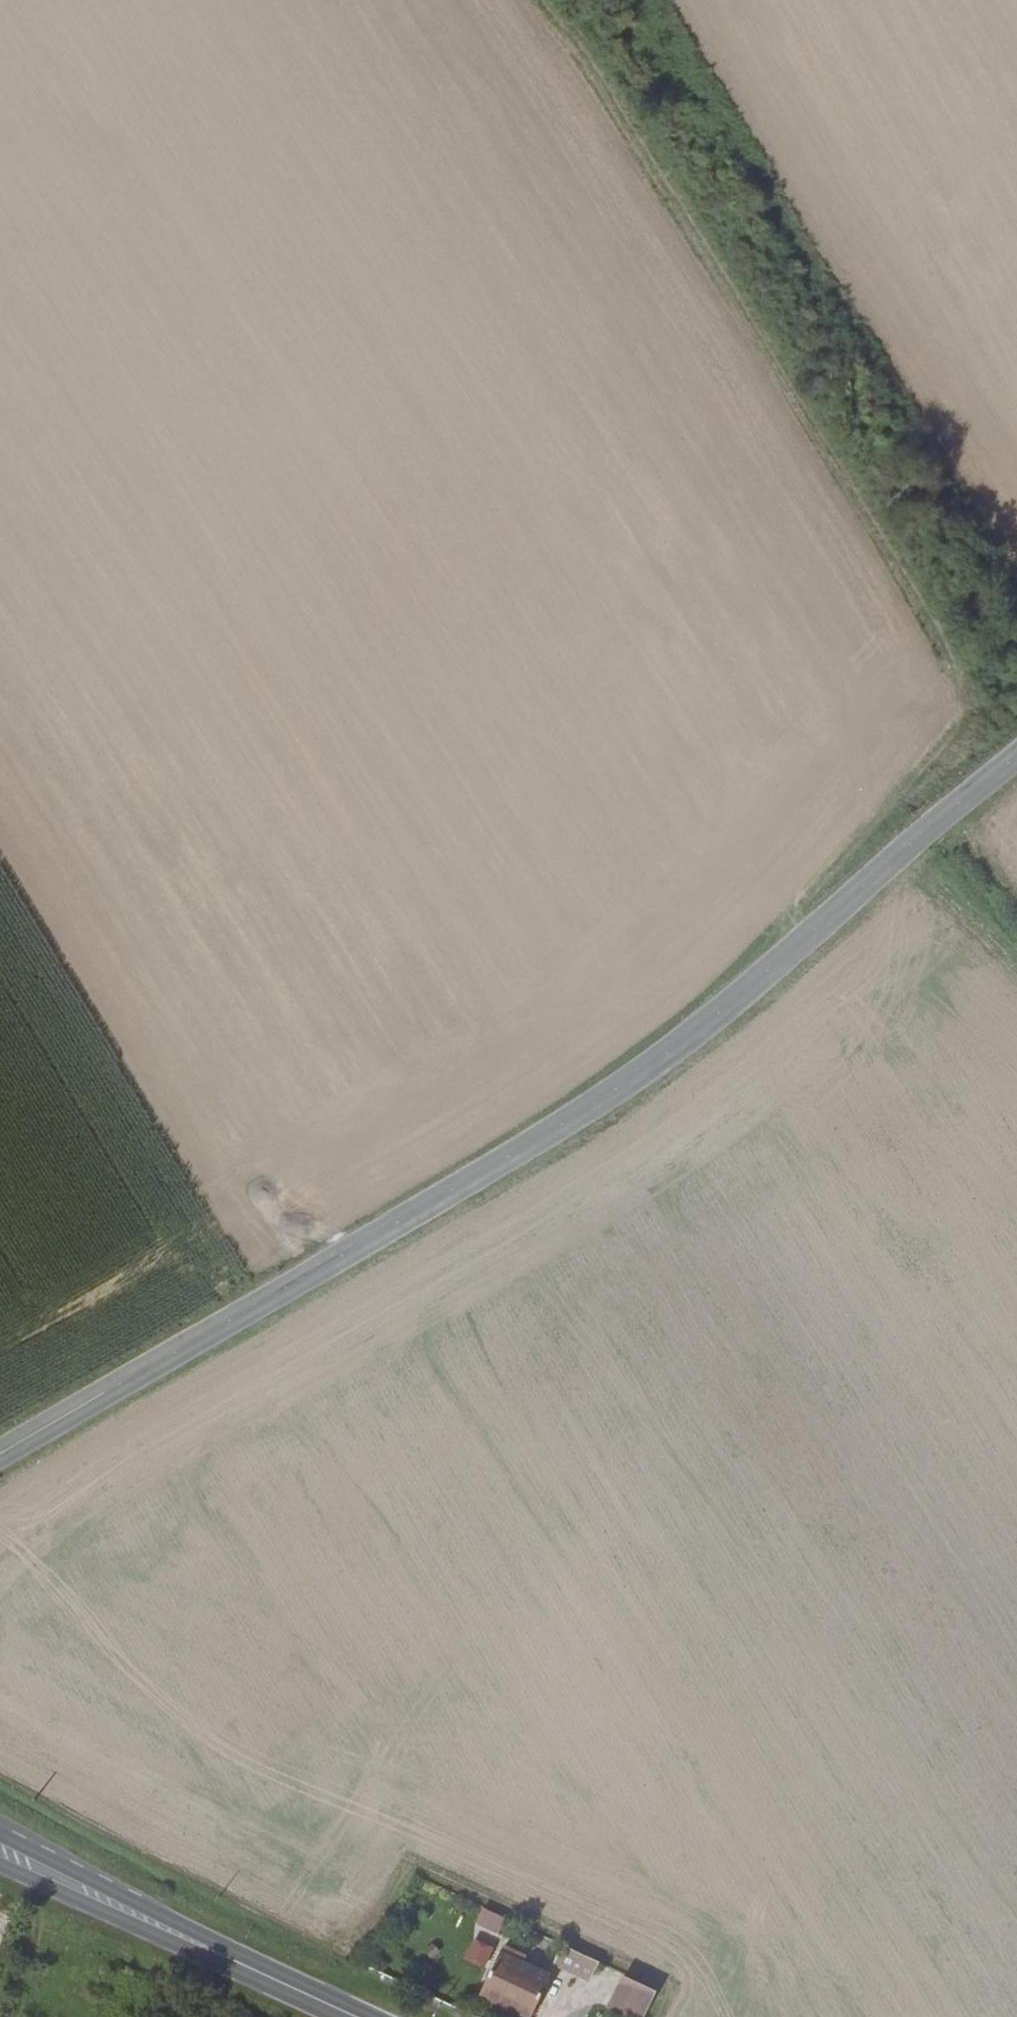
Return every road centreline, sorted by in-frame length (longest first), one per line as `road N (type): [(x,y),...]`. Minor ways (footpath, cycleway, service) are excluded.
road 1 (secondary): [(0,1455),(616,1089),(719,1013),(1016,757)]
road 2 (primary): [(357,2016),(27,1863)]

